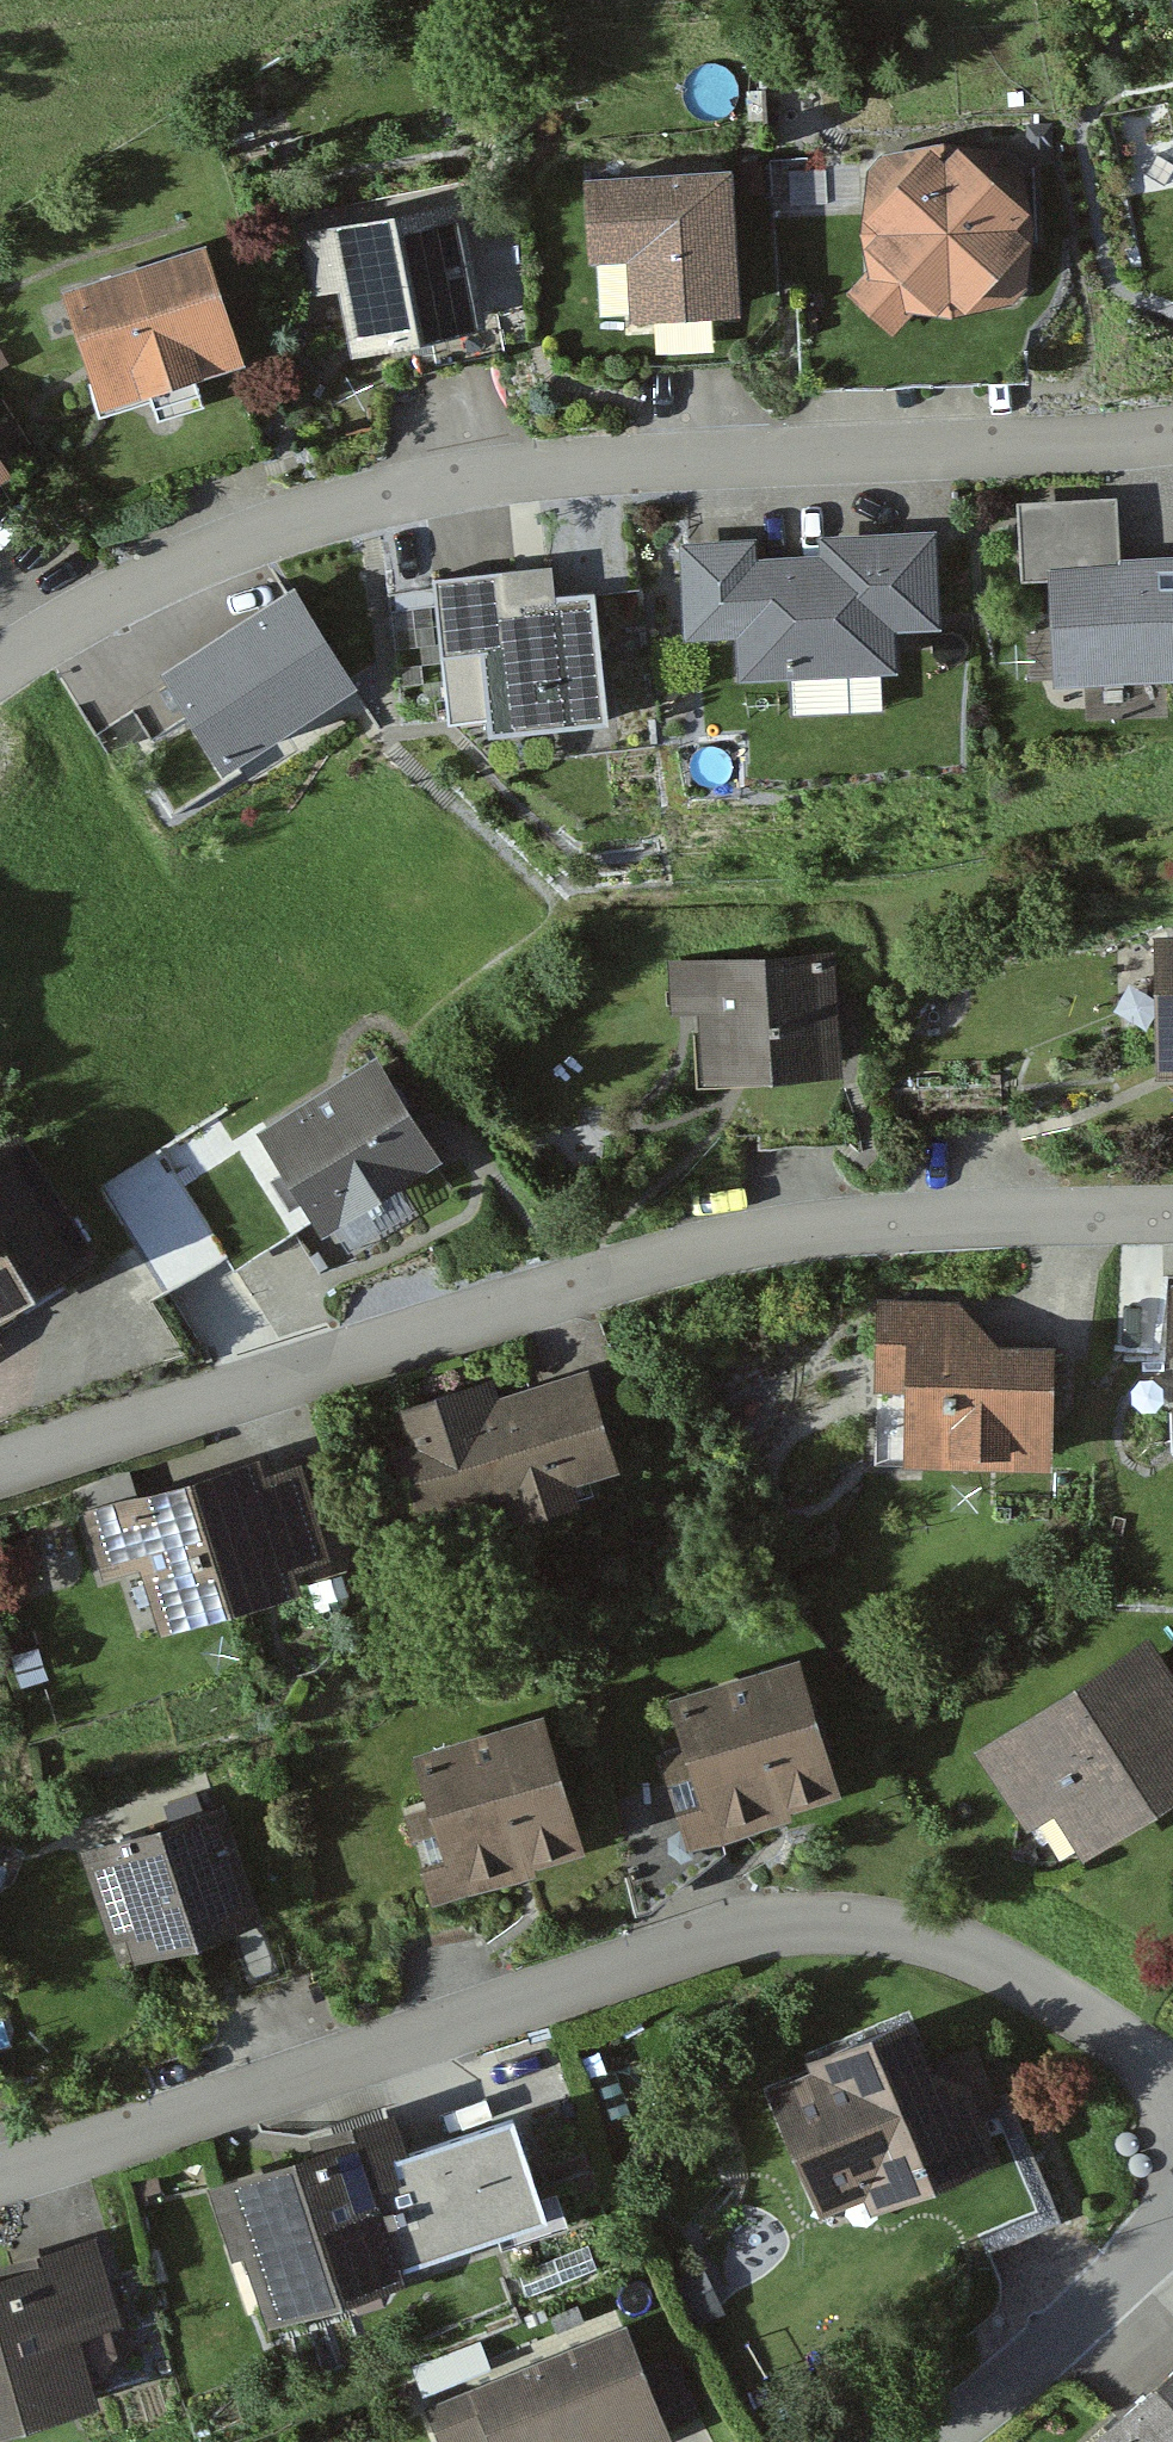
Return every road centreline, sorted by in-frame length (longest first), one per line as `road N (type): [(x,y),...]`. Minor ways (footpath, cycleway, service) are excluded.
road 1 (residential): [(1172,2069),(1023,1970),(953,1941),(776,1917),(615,1957),(0,2175)]
road 2 (residential): [(0,674),(228,547),(461,473),(1172,435)]
road 3 (residential): [(0,1481),(698,1244),(806,1223),(1172,1209)]
road 4 (residential): [(927,2441),(1172,2232)]

